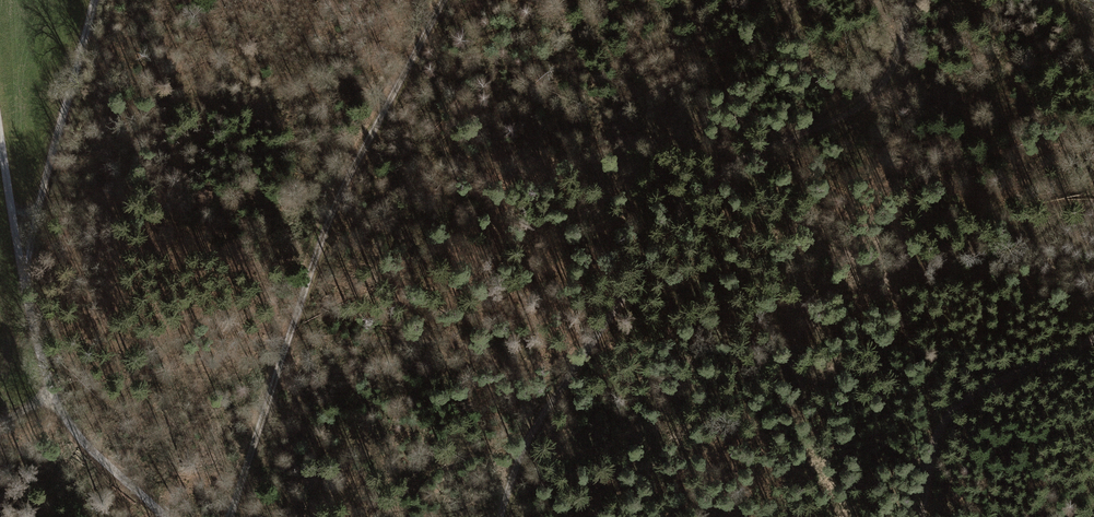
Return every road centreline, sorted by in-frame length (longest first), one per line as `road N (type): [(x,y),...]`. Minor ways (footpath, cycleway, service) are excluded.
road 1 (track): [(908,0),(897,62),(879,90),(817,127),(699,174),(645,225),(528,440),(500,516)]
road 2 (track): [(227,516),(319,242),(445,0)]
road 3 (track): [(1093,335),(973,390),(933,432),(917,516)]
road 4 (track): [(92,0),(44,190),(18,224)]

